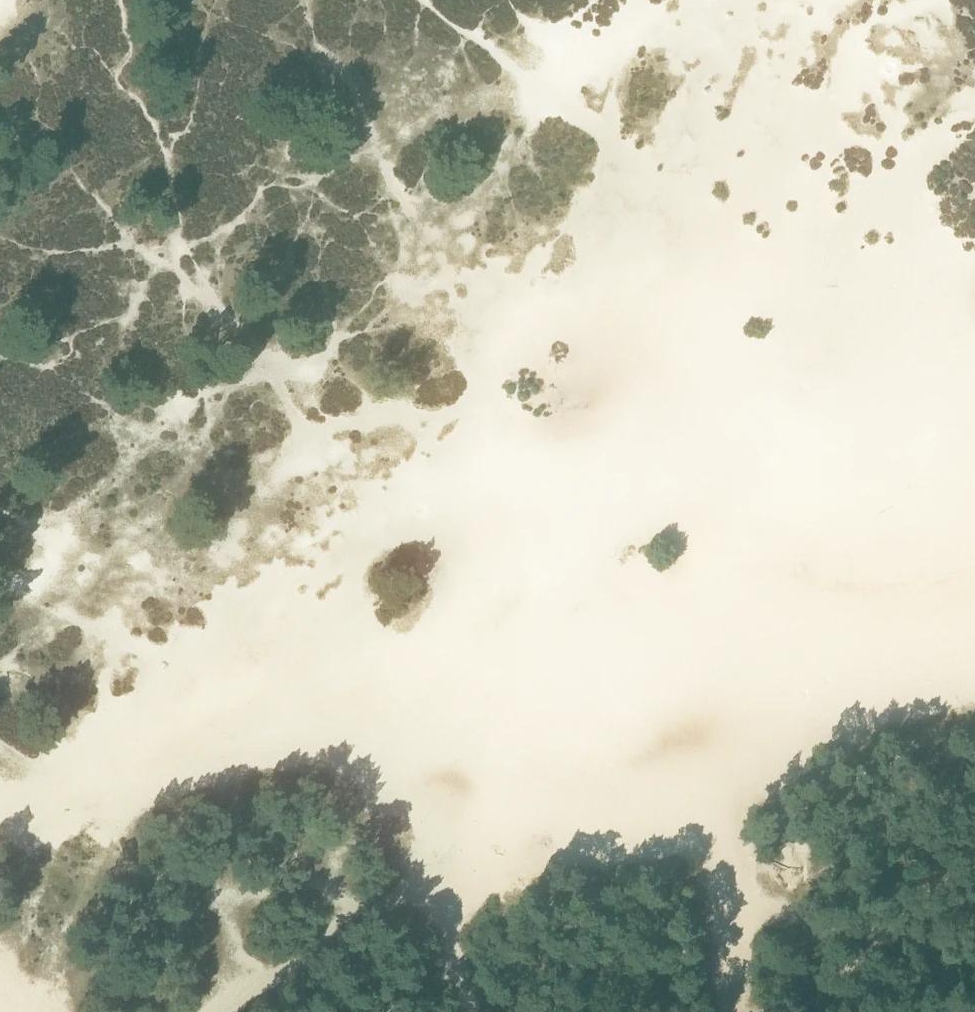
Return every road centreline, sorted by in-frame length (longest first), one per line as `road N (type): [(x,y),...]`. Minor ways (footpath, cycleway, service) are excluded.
road 1 (track): [(427,0),(734,246)]

